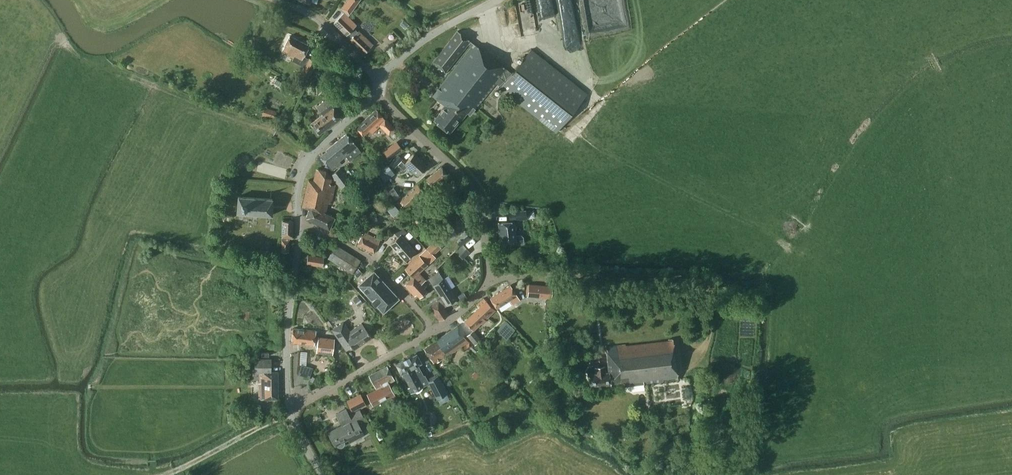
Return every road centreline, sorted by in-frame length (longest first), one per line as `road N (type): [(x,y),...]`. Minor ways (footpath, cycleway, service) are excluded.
road 1 (residential): [(437,333),(489,278),(478,198),(377,96)]
road 2 (tertiary): [(290,403),(298,220)]
road 3 (residential): [(437,333),(363,255),(298,220)]
road 4 (residential): [(290,403),(437,333)]
road 5 (tertiary): [(298,220),(307,164),(377,96)]
road 6 (tertiary): [(380,81),(429,35),(495,0)]
road 7 (residential): [(380,81),(310,16),(269,0)]

